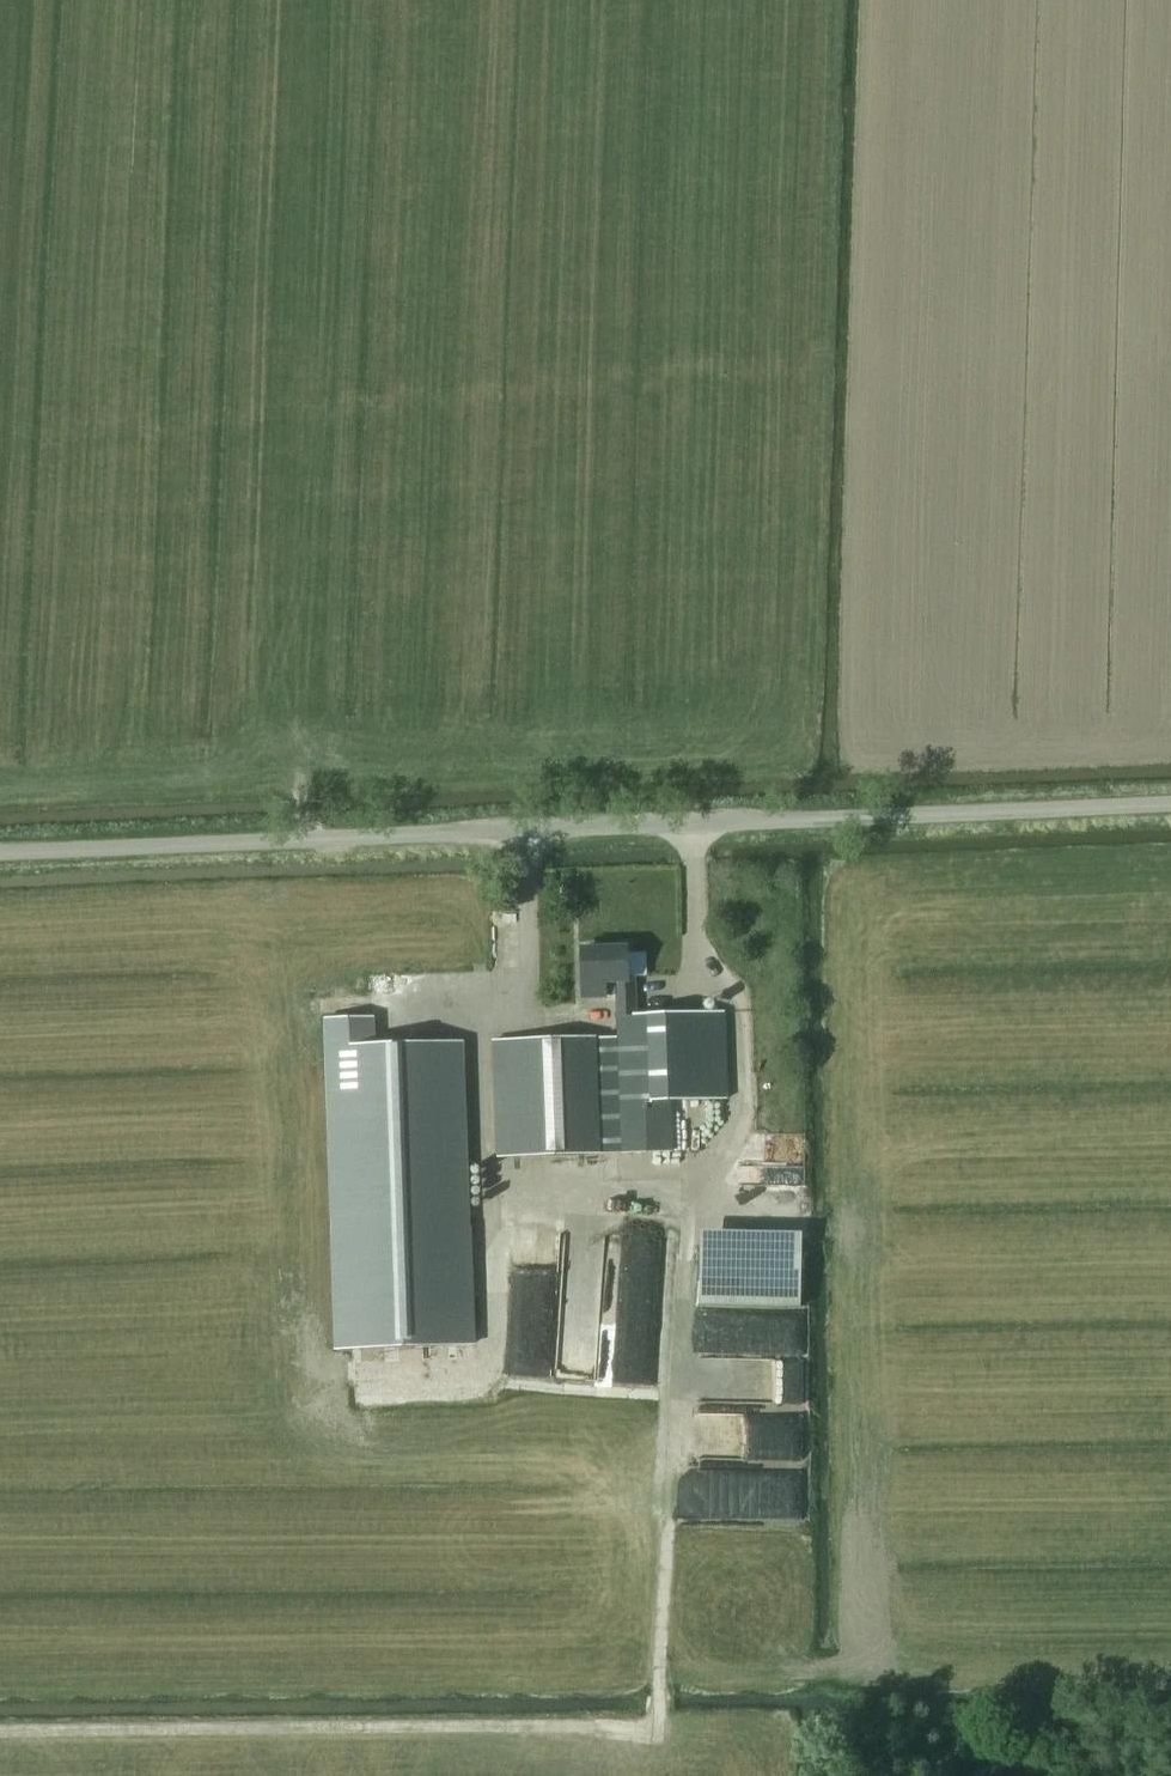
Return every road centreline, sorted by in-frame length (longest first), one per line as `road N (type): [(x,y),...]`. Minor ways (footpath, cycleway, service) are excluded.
road 1 (unclassified): [(0,853),(1170,806)]

